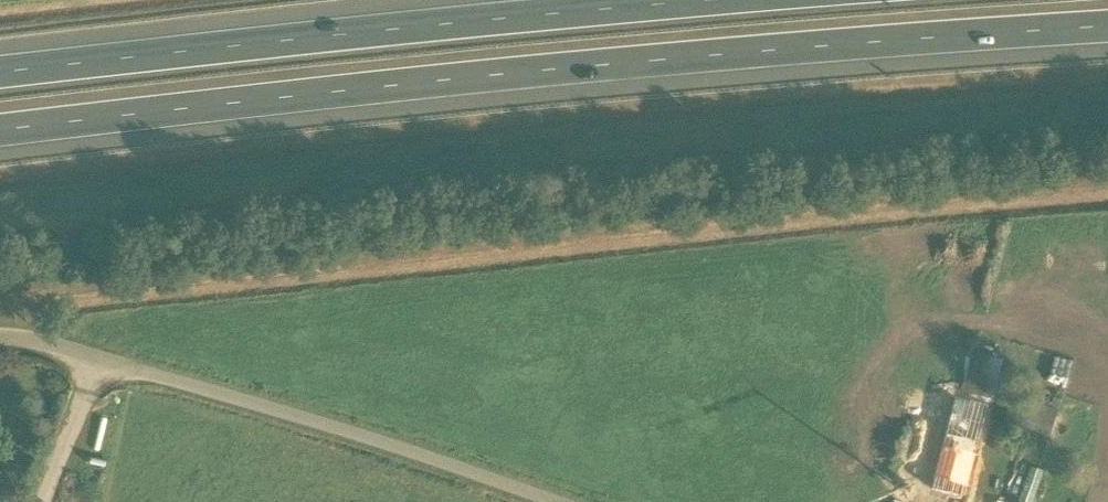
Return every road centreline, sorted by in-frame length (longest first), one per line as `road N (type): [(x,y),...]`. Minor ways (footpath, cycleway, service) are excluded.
road 1 (motorway): [(0,132),(608,67),(1107,28)]
road 2 (motorway): [(726,0),(0,72)]
road 3 (unclassified): [(0,334),(556,501)]

